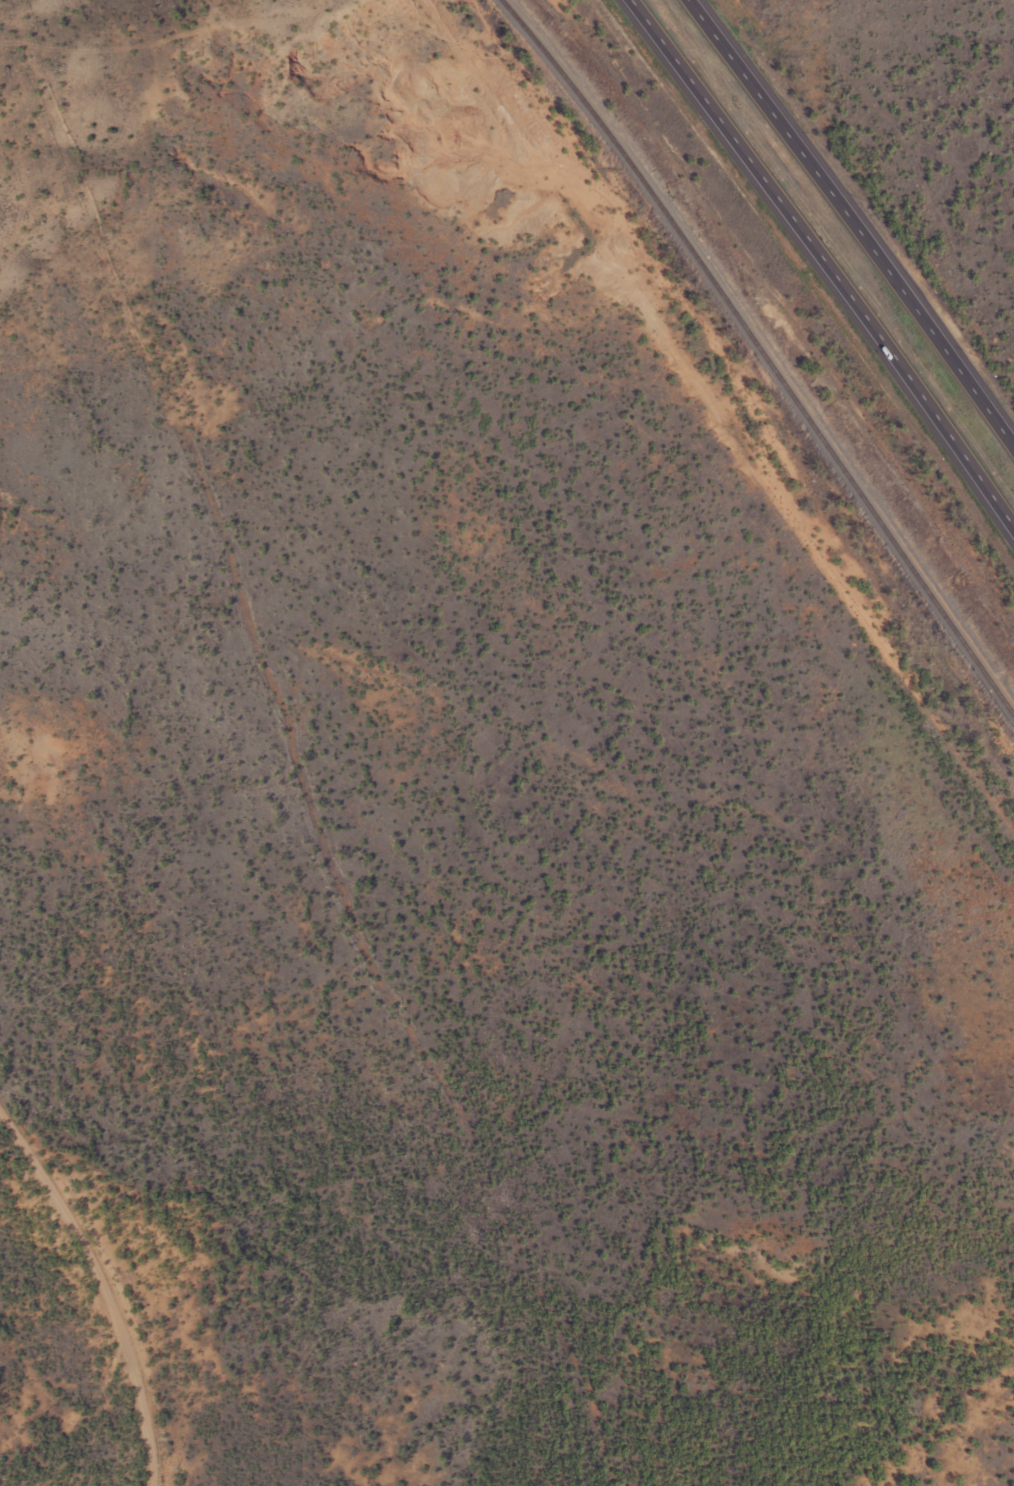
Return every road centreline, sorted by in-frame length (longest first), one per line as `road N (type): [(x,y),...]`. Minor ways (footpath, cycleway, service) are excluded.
road 1 (trunk): [(630,0),(1013,530)]
road 2 (trunk): [(1013,441),(694,0)]

